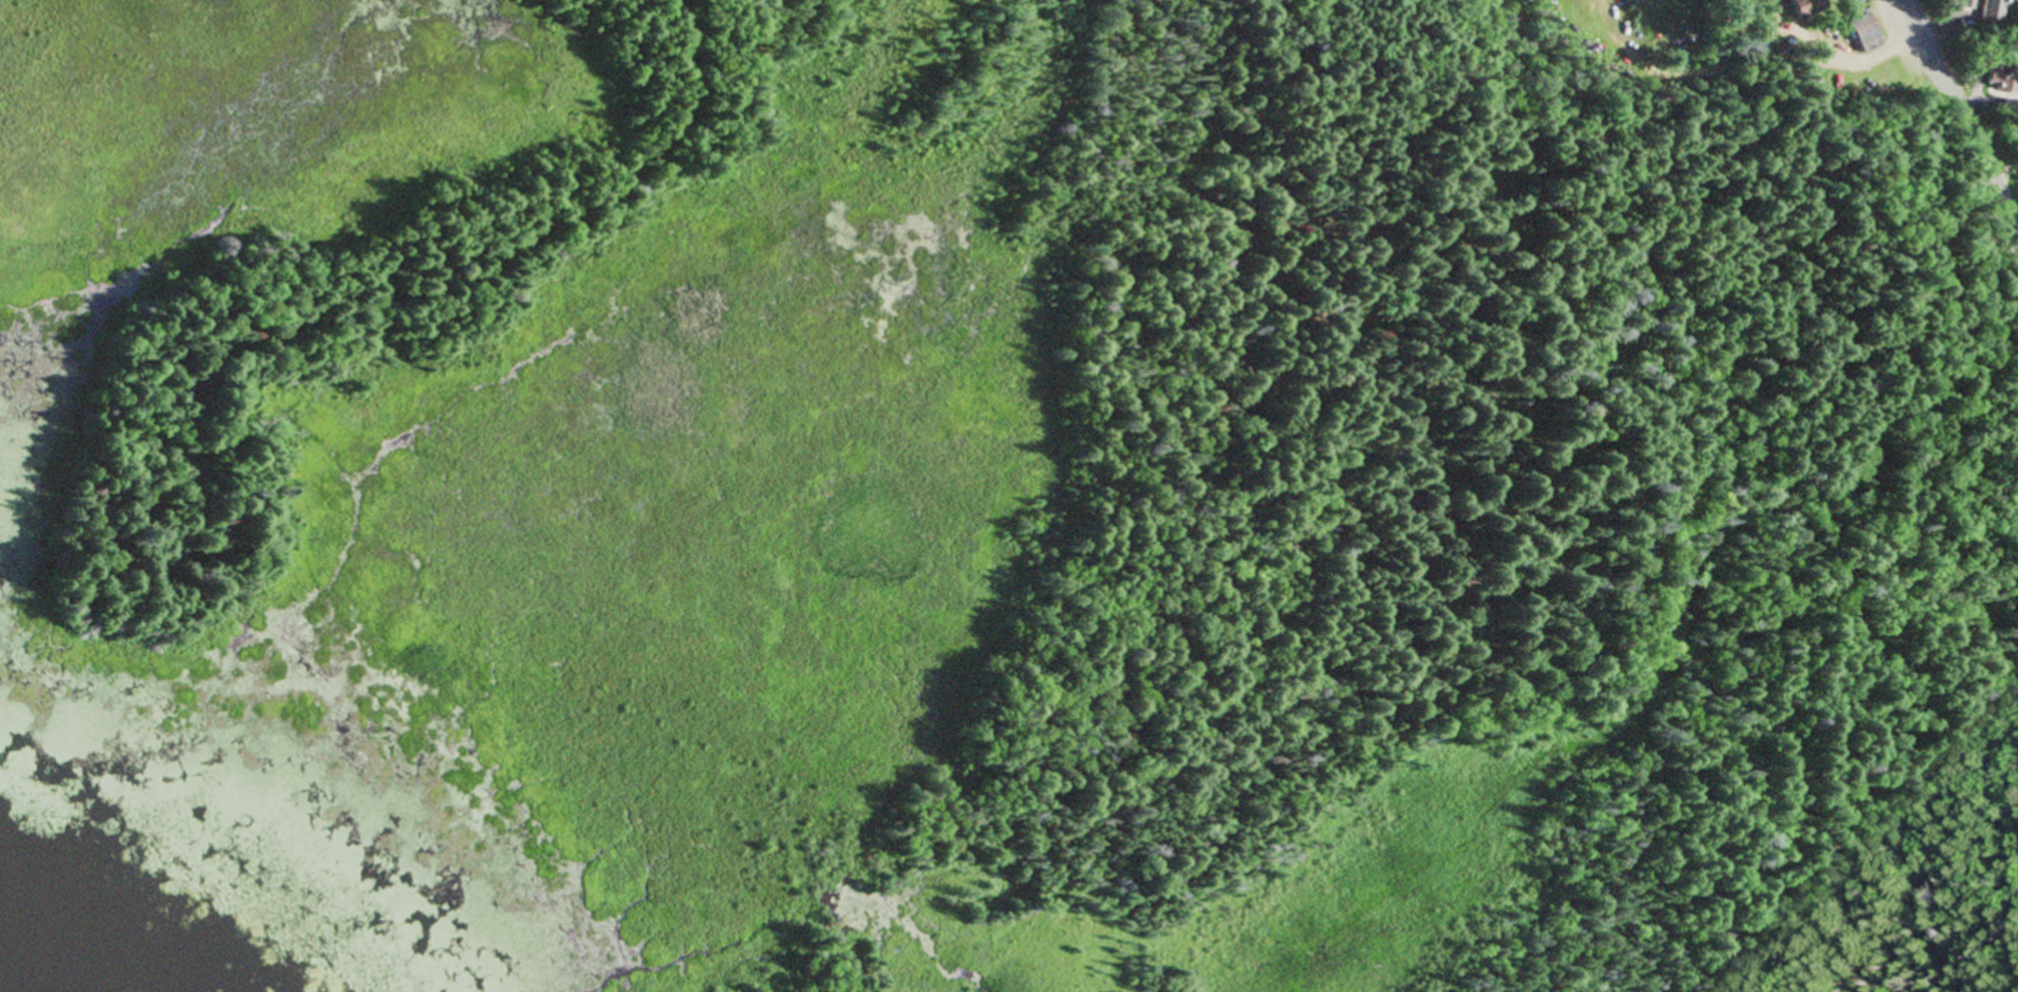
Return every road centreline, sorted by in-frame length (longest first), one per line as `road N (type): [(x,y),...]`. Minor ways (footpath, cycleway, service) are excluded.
road 1 (tertiary): [(2017,246),(1907,0)]

